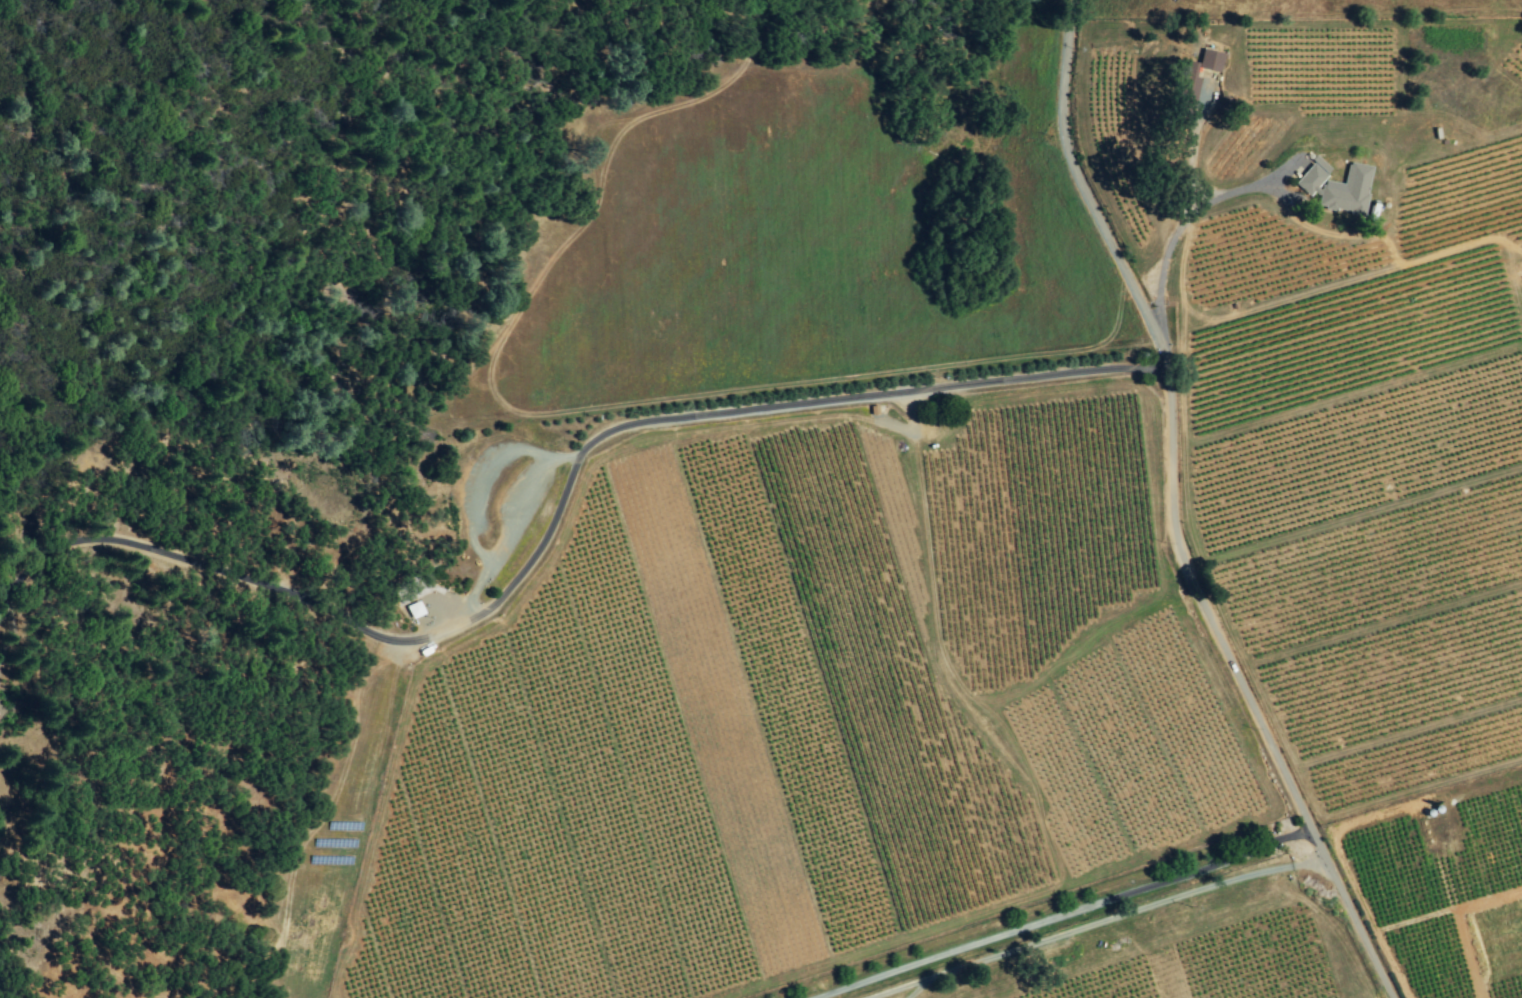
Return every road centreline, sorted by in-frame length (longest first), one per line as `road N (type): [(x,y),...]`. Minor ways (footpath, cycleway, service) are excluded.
road 1 (residential): [(1392,997),(1186,562),(1172,363),(1068,149),(1065,95),(1080,0)]

